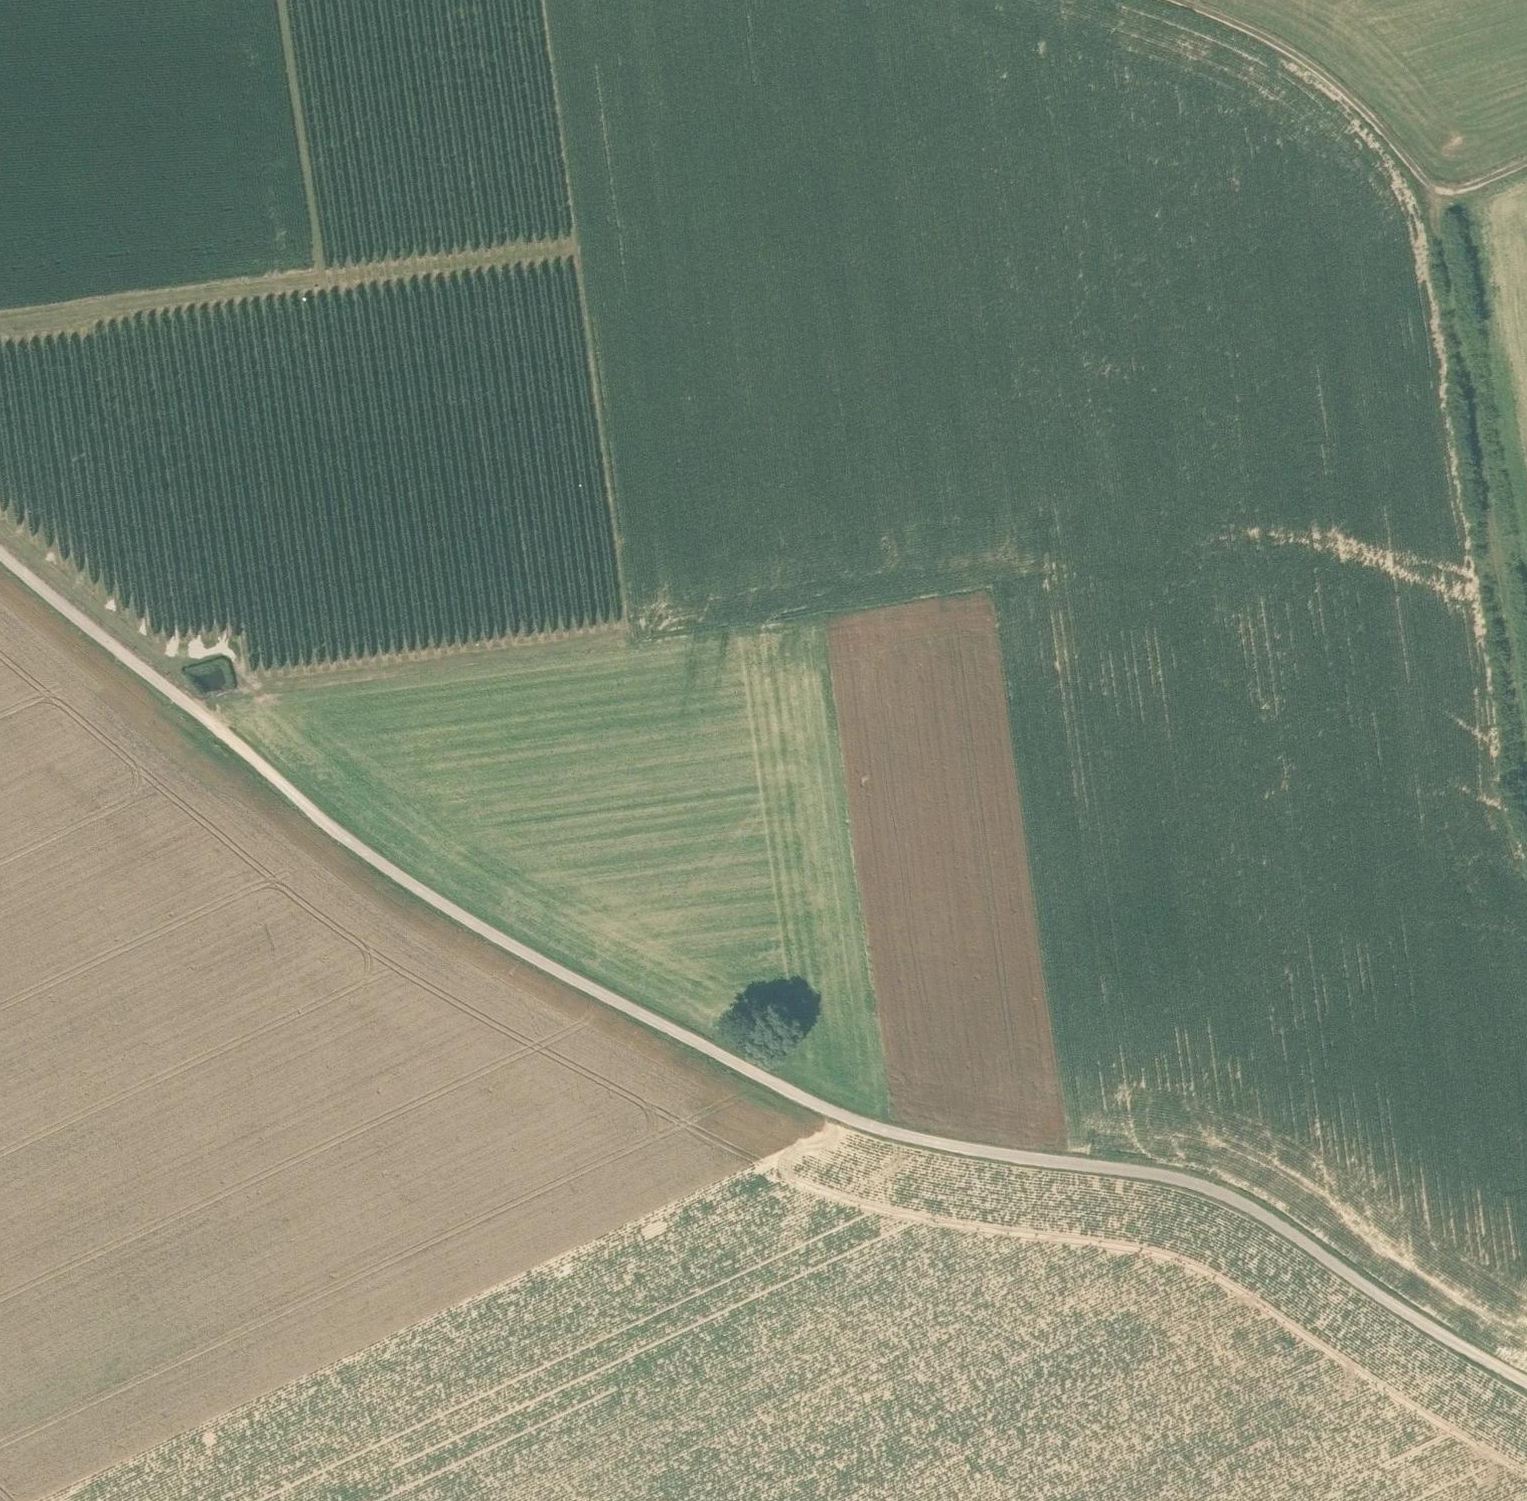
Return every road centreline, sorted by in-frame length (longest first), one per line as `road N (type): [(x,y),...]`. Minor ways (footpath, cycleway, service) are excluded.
road 1 (track): [(1526,1382),(1225,1195),(1157,1173),(973,1149),(844,1116),(534,958),(342,836),(0,554)]
road 2 (track): [(1177,0),(1301,59),(1350,96),(1436,185),(1474,185),(1526,162)]

